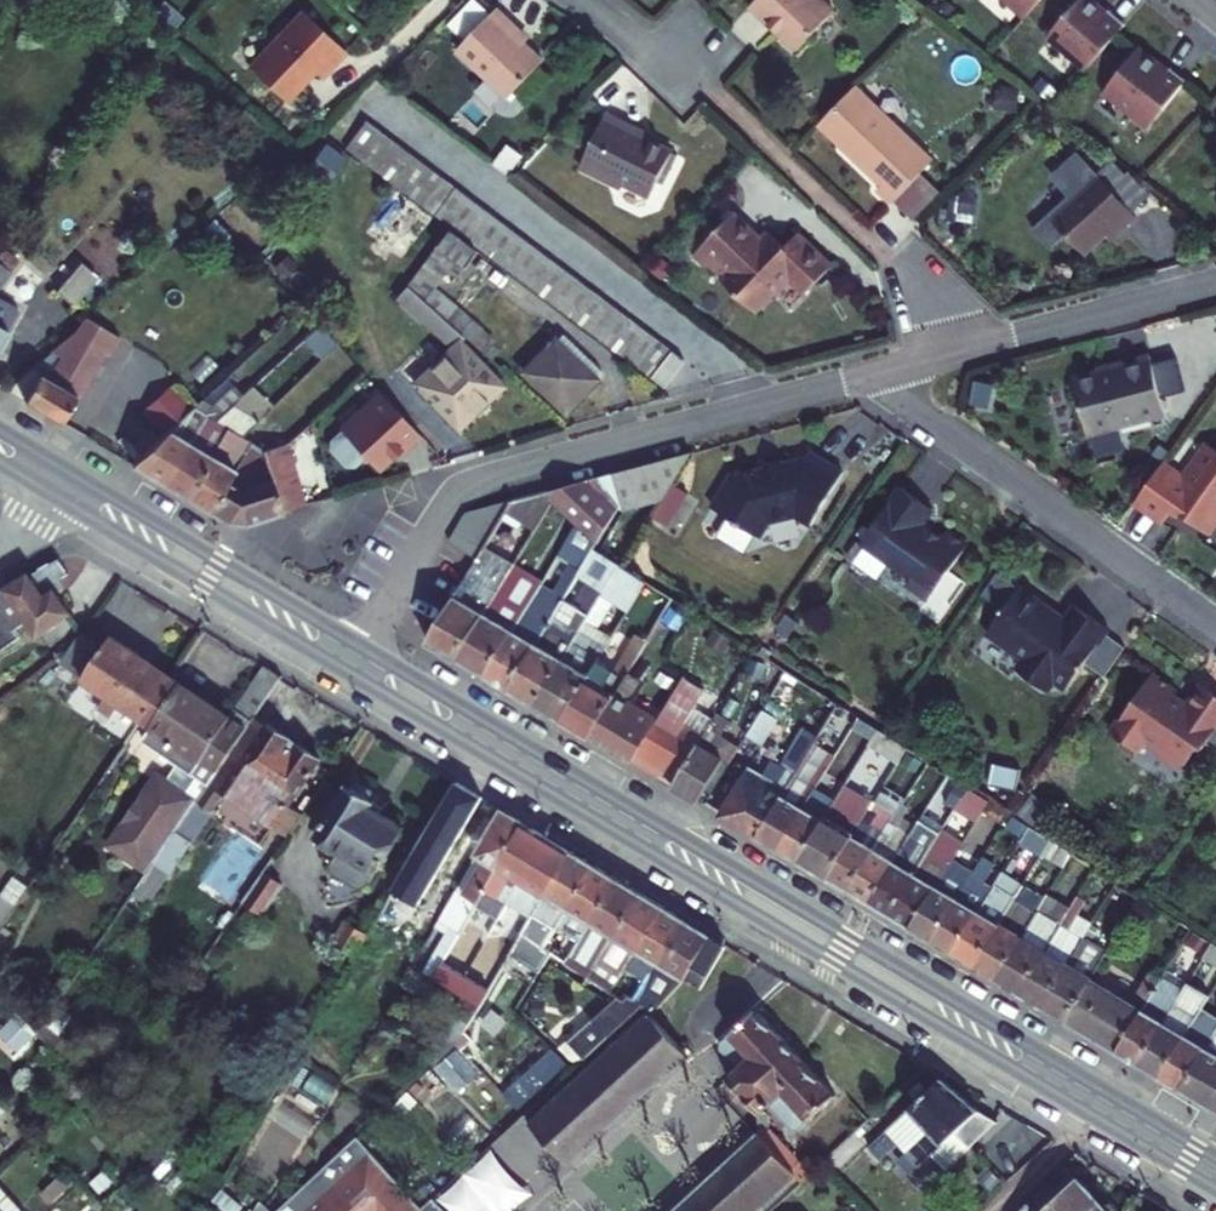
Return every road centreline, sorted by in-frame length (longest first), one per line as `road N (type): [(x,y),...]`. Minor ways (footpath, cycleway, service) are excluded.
road 1 (secondary): [(347,672),(1215,1191)]
road 2 (secondary): [(1215,1157),(361,647)]
road 3 (residential): [(361,647),(439,512),(459,490),(899,368)]
road 4 (residential): [(899,368),(921,417),(1215,621)]
road 5 (secondary): [(54,496),(347,672)]
road 6 (secondary): [(361,647),(70,471)]
road 7 (residential): [(962,351),(1215,282)]
road 8 (residential): [(584,0),(697,84)]
road 9 (residential): [(885,254),(936,301),(962,351)]

